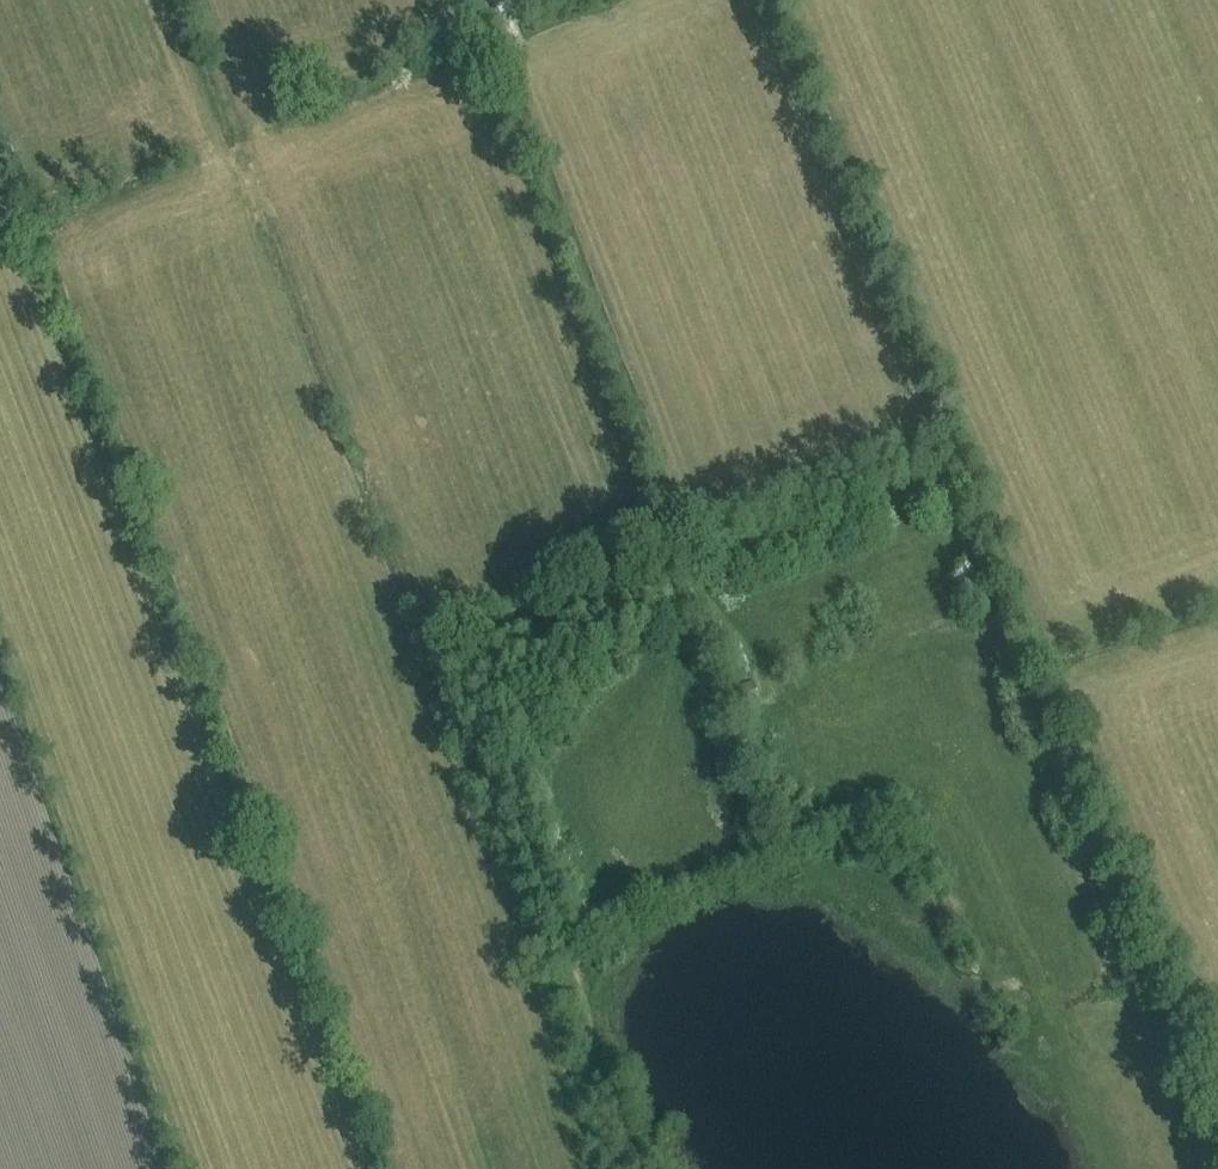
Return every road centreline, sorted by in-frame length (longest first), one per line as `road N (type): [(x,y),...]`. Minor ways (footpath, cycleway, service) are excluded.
road 1 (track): [(470,0),(686,562)]

